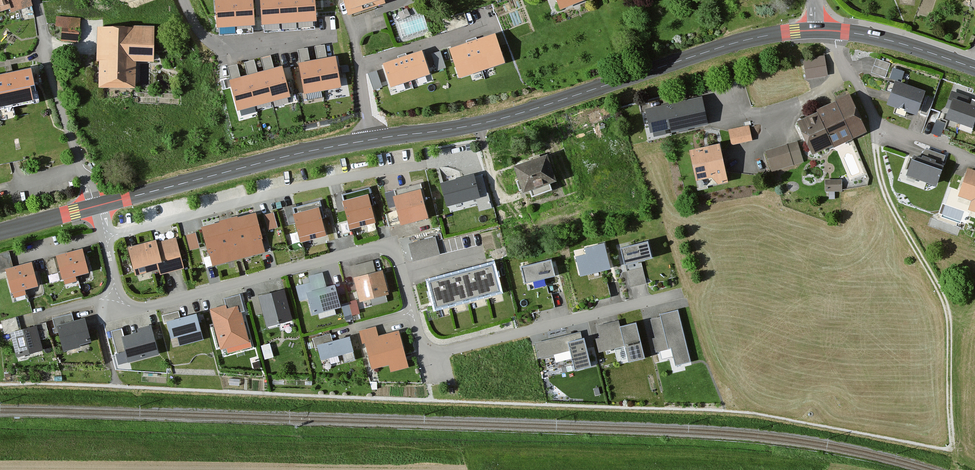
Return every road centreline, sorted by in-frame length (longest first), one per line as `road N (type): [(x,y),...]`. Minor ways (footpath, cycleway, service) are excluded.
road 1 (secondary): [(98,206),(327,147),(504,118),(723,46),(815,30)]
road 2 (residential): [(681,293),(438,352),(420,340),(388,250),(140,308),(117,294),(104,237)]
road 3 (track): [(878,133),(885,195),(946,310),(952,450)]
road 4 (residential): [(104,237),(426,164)]
road 5 (residential): [(37,0),(98,206)]
road 6 (residential): [(185,0),(216,44),(329,35)]
road 7 (secondary): [(815,30),(889,40),(974,68)]

